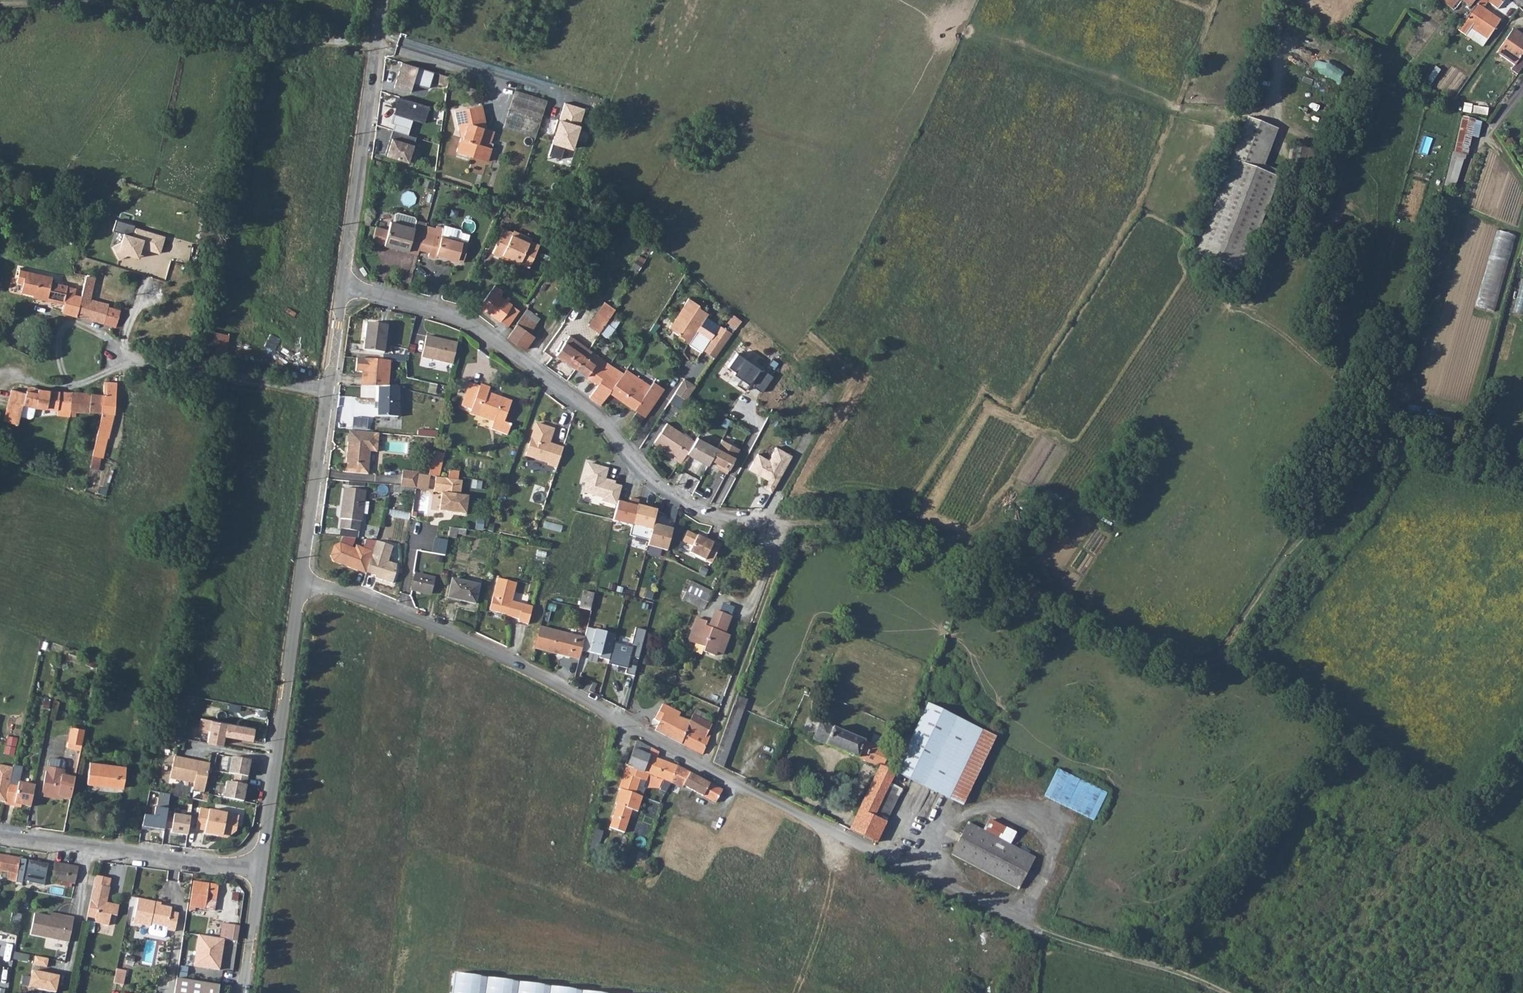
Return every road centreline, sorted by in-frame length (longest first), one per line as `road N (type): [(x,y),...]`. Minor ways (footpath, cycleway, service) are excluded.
road 1 (track): [(1522,467),(1405,435),(1384,438),(1215,659),(1195,666),(944,542),(878,525),(792,526),(706,767)]
road 2 (residential): [(301,579),(494,654),(871,851),(1080,948)]
road 3 (track): [(0,4),(70,3),(375,44)]
road 4 (unclassified): [(342,284),(486,337),(591,413),(627,455)]
road 5 (tertiary): [(301,579),(258,869)]
road 6 (tertiary): [(382,0),(342,284)]
road 7 (unclassified): [(0,833),(258,869)]
road 8 (unclassified): [(328,393),(121,360)]
road 9 (tertiary): [(328,393),(301,579)]
road 10 (unclassified): [(627,455),(695,511),(792,526)]
road 11 (unclassified): [(121,360),(92,332),(71,326),(62,332),(68,381),(77,387),(95,380)]
road 12 (track): [(1080,948),(1222,992)]
road 13 (tertiary): [(258,869),(243,992)]

